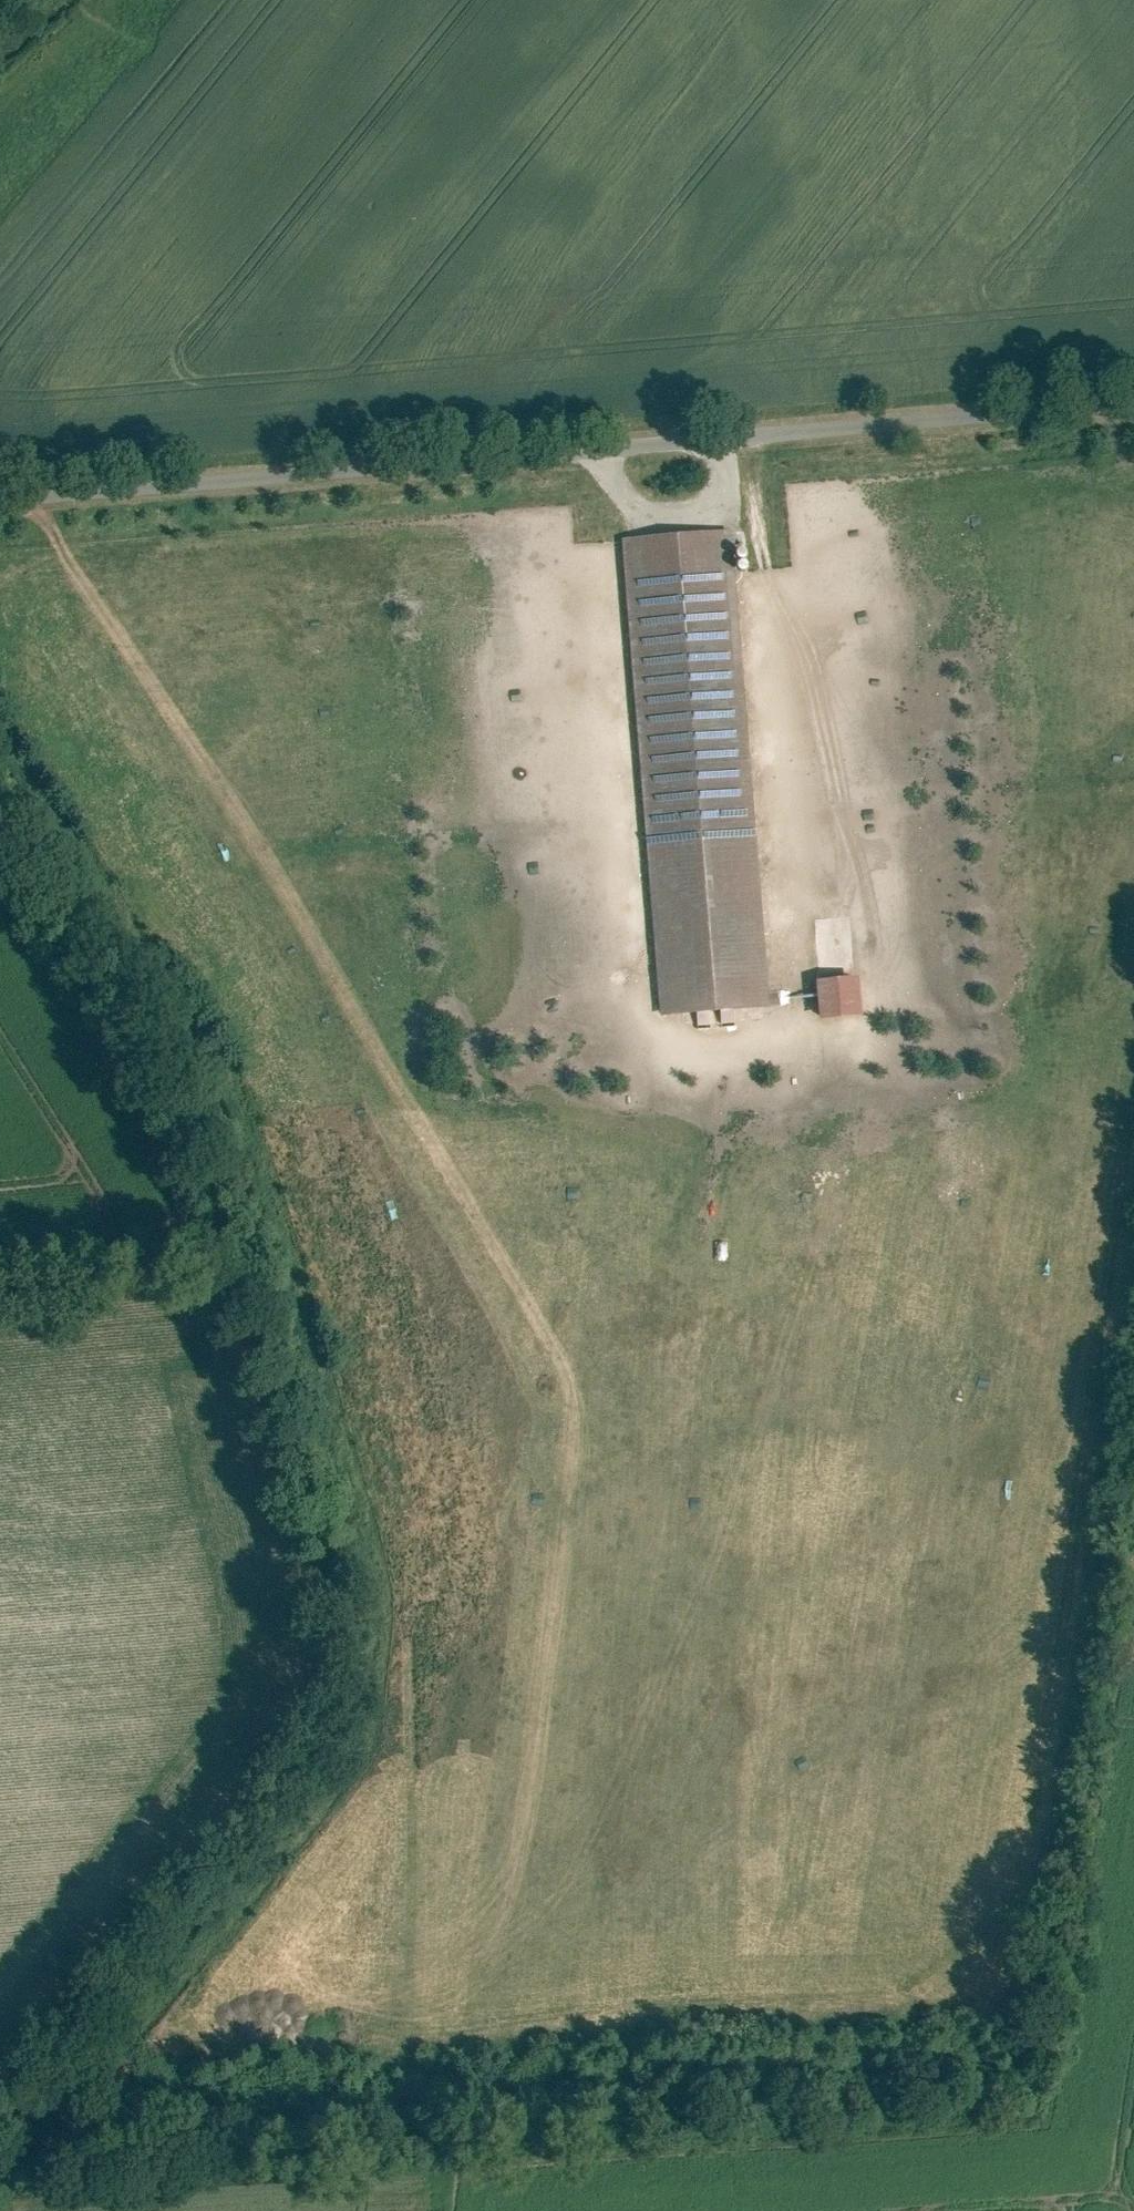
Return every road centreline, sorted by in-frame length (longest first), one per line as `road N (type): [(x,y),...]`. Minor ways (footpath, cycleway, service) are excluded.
road 1 (unclassified): [(0,501),(1133,405)]

